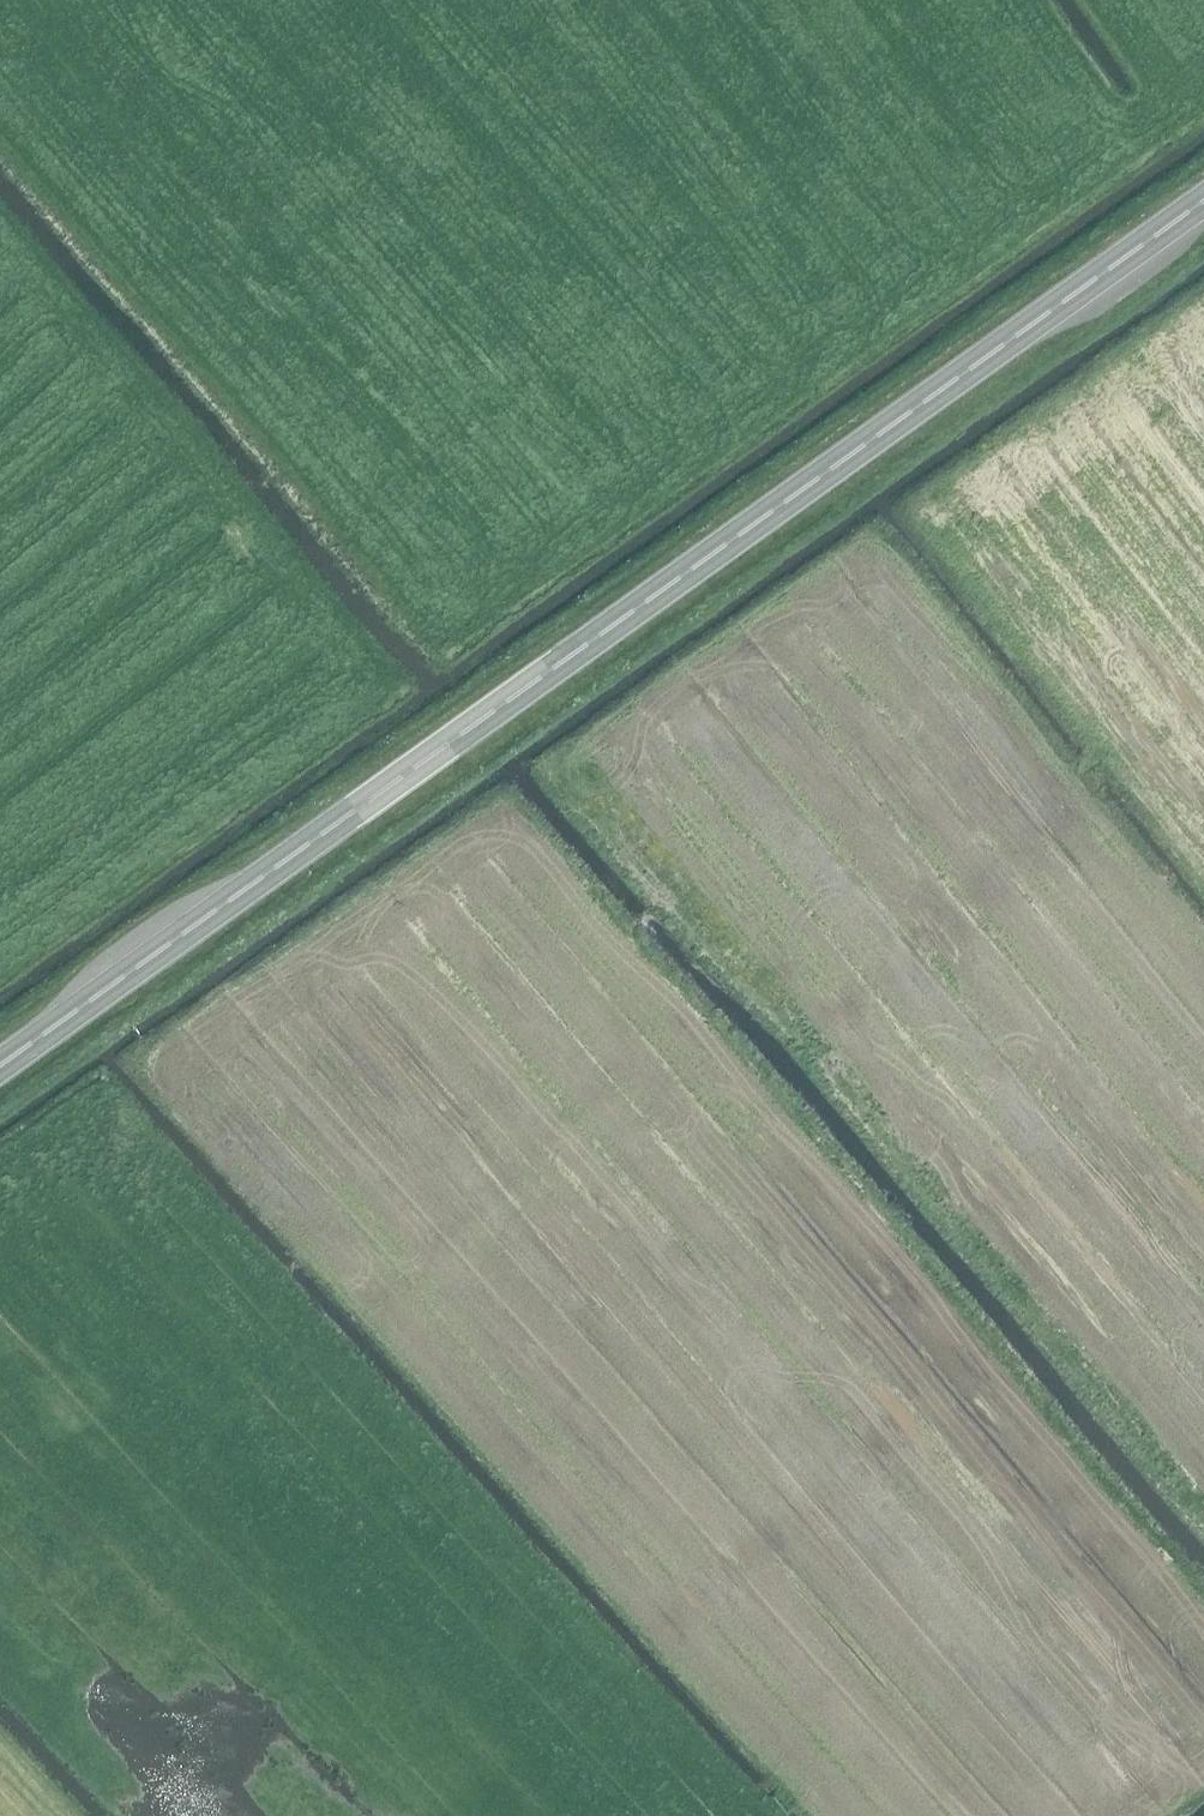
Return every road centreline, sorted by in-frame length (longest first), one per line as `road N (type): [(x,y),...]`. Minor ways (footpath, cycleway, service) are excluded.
road 1 (primary): [(0,1066),(1203,201)]

